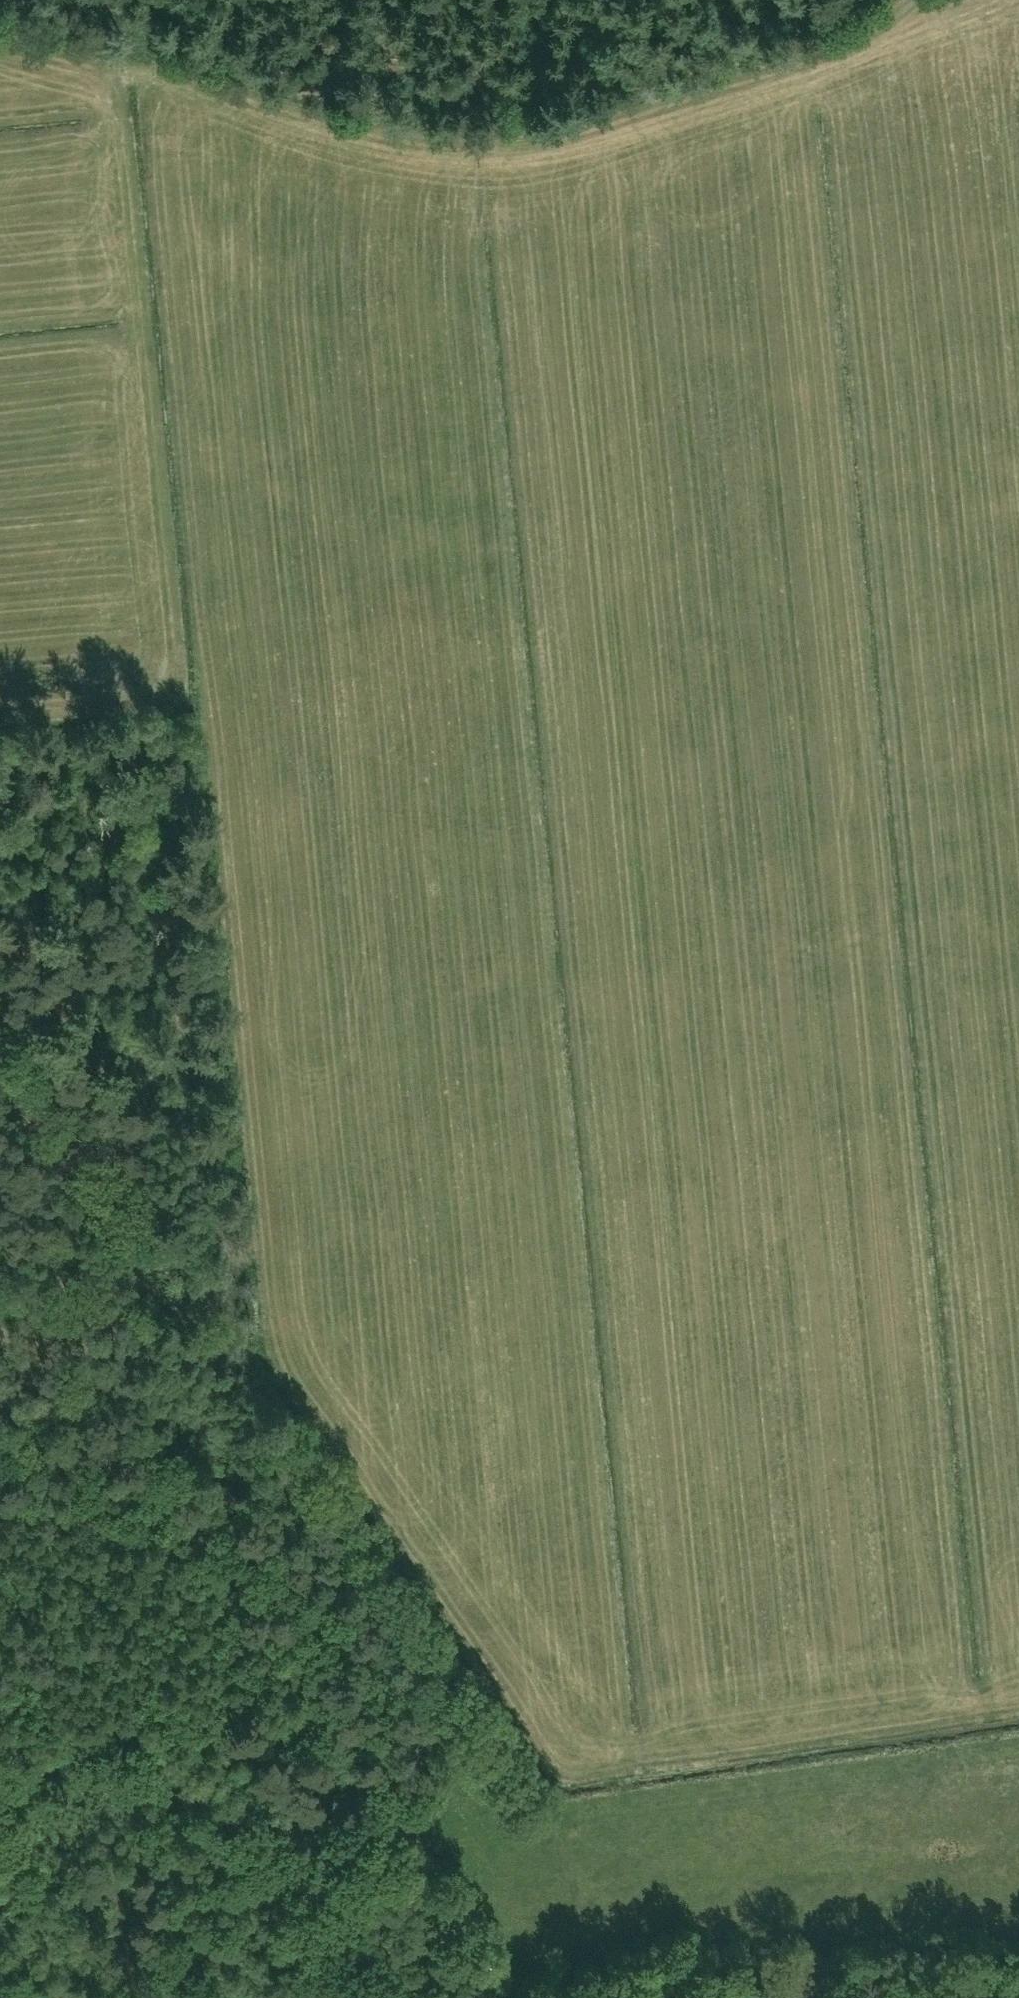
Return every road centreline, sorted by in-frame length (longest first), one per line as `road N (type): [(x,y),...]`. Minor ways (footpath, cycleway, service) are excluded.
road 1 (track): [(392,1997),(346,1910),(339,1873),(363,1830),(383,1819)]

